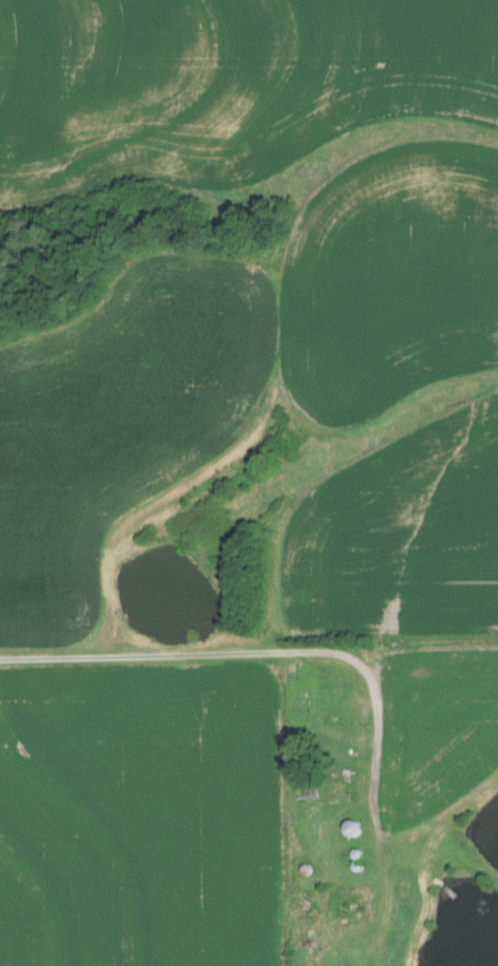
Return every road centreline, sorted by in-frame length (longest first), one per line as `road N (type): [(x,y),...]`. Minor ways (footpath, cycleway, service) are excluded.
road 1 (residential): [(372,773),(374,734),(349,661),(288,653),(0,661)]

